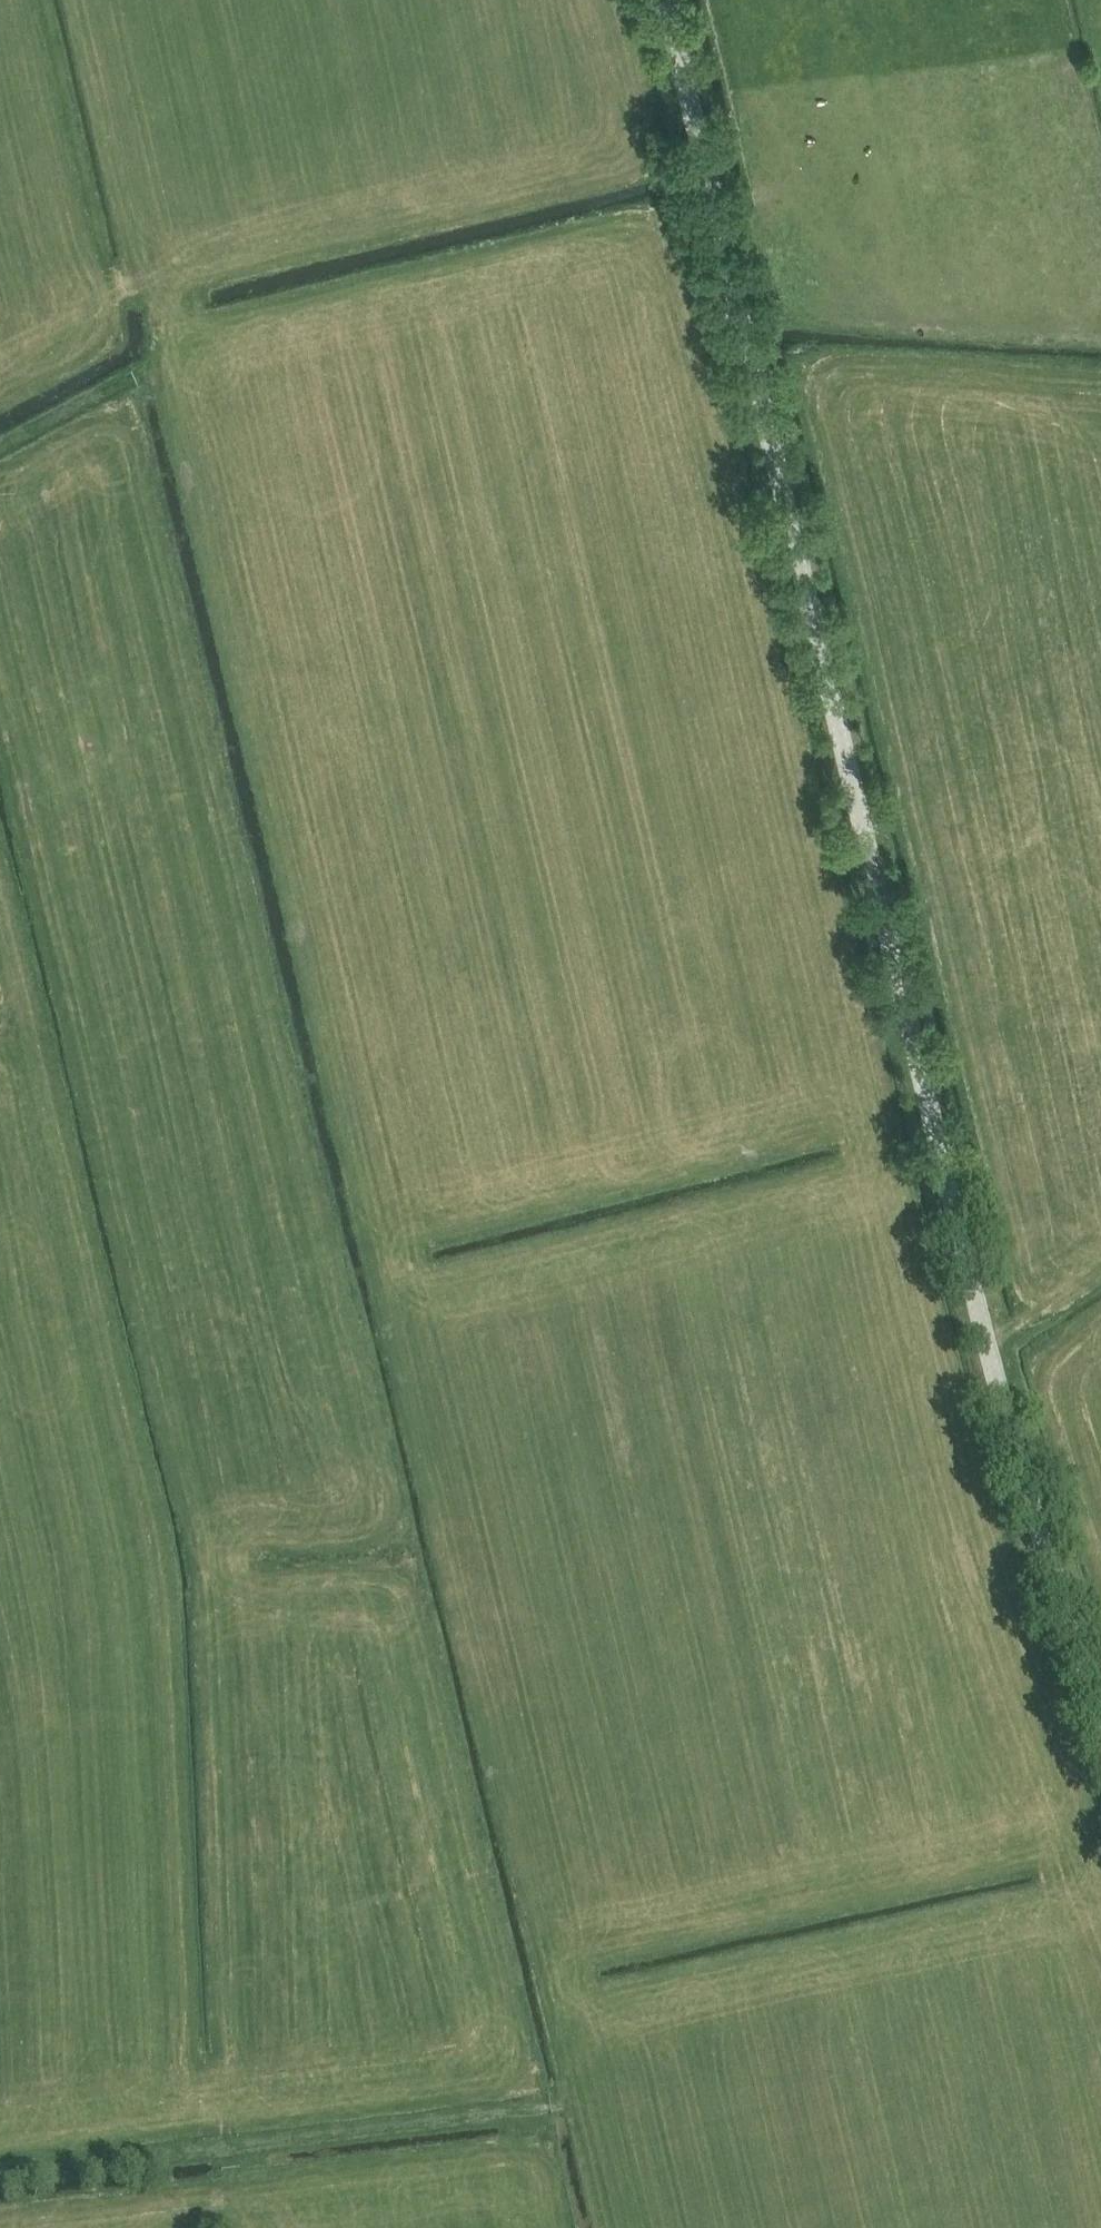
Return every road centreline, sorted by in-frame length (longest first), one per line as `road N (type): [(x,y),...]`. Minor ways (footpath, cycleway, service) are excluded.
road 1 (tertiary): [(1100,1710),(986,1336),(667,0)]

